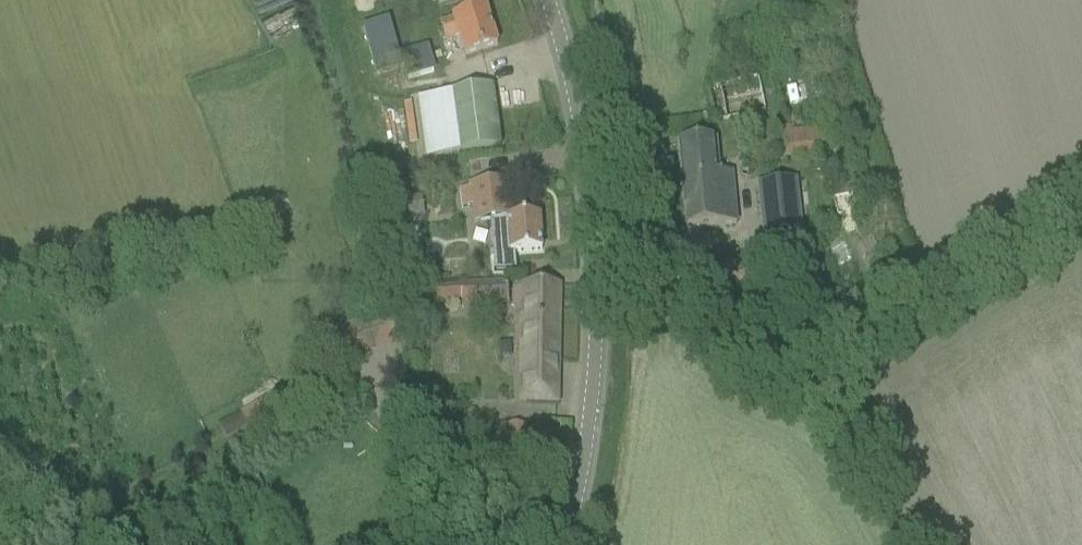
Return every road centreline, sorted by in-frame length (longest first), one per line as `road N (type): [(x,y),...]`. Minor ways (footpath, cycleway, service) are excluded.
road 1 (unclassified): [(565,544),(587,473),(606,318),(603,187),(563,0)]

